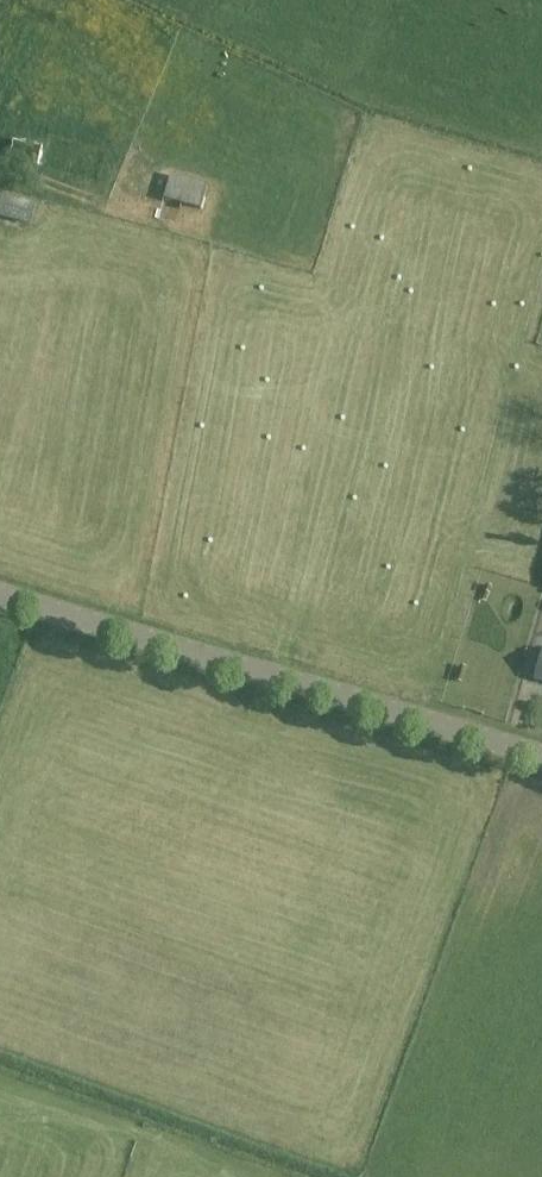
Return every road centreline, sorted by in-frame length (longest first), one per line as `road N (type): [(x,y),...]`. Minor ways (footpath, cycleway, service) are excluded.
road 1 (tertiary): [(541,756),(0,596)]

